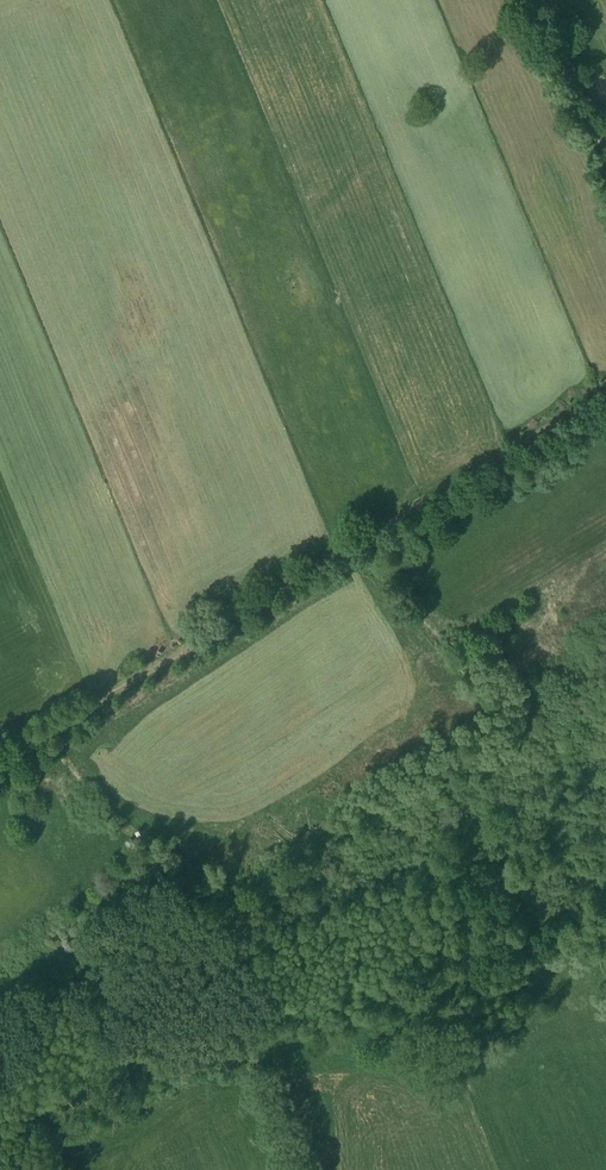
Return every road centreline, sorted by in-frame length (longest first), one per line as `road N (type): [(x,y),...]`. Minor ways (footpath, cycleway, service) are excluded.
road 1 (track): [(605,394),(0,771)]
road 2 (track): [(605,152),(545,0)]

